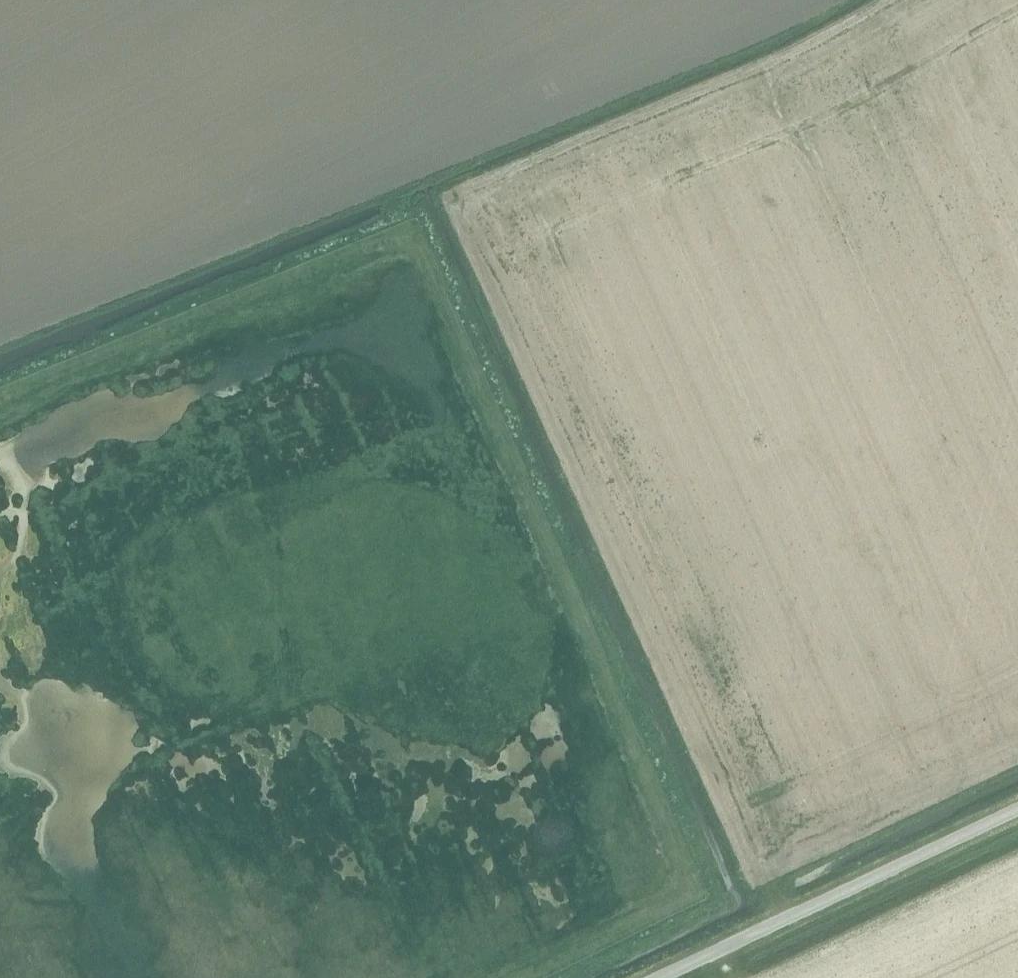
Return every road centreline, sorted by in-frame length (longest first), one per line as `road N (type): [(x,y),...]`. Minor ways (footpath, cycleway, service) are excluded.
road 1 (unclassified): [(654,977),(1017,807)]

